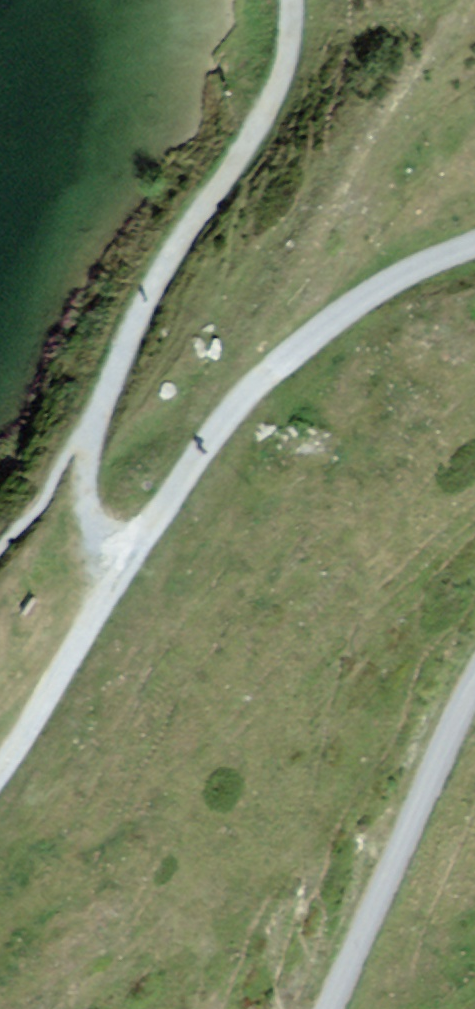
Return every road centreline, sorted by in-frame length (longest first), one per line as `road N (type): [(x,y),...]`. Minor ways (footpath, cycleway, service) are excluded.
road 1 (unclassified): [(474,246),(388,285),(274,371),(228,416),(125,565)]
road 2 (track): [(293,0),(293,47),(266,113),(163,271),(98,432)]
road 3 (track): [(98,432),(84,503),(125,565),(0,772)]
road 4 (unclassified): [(474,712),(329,1008)]

